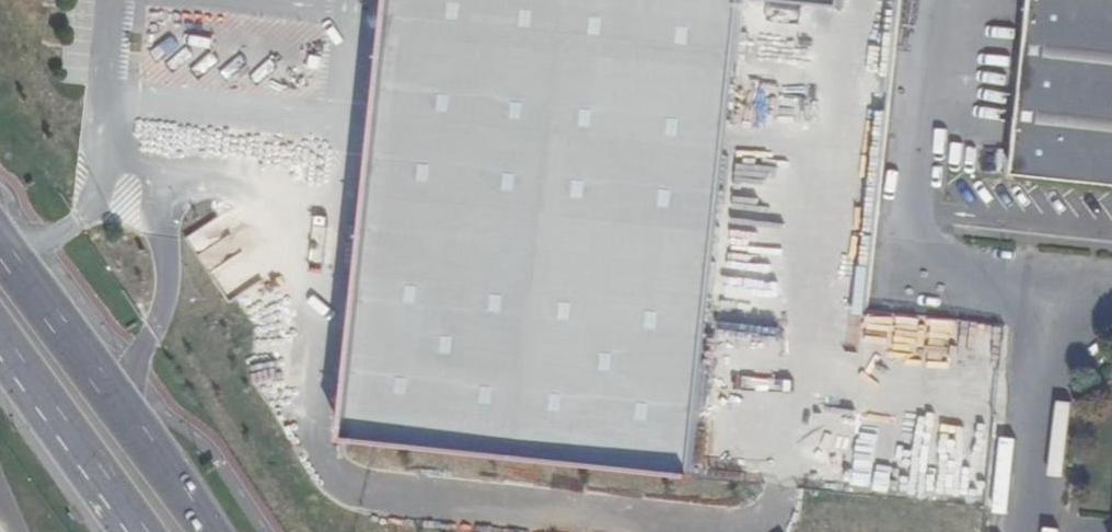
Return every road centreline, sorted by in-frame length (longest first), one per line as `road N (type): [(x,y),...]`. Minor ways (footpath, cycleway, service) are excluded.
road 1 (unclassified): [(1042,285),(928,272),(911,260),(933,0)]
road 2 (primary): [(211,531),(0,244)]
road 3 (unclassified): [(1042,285),(1021,531)]
road 4 (primary): [(0,338),(136,531)]

